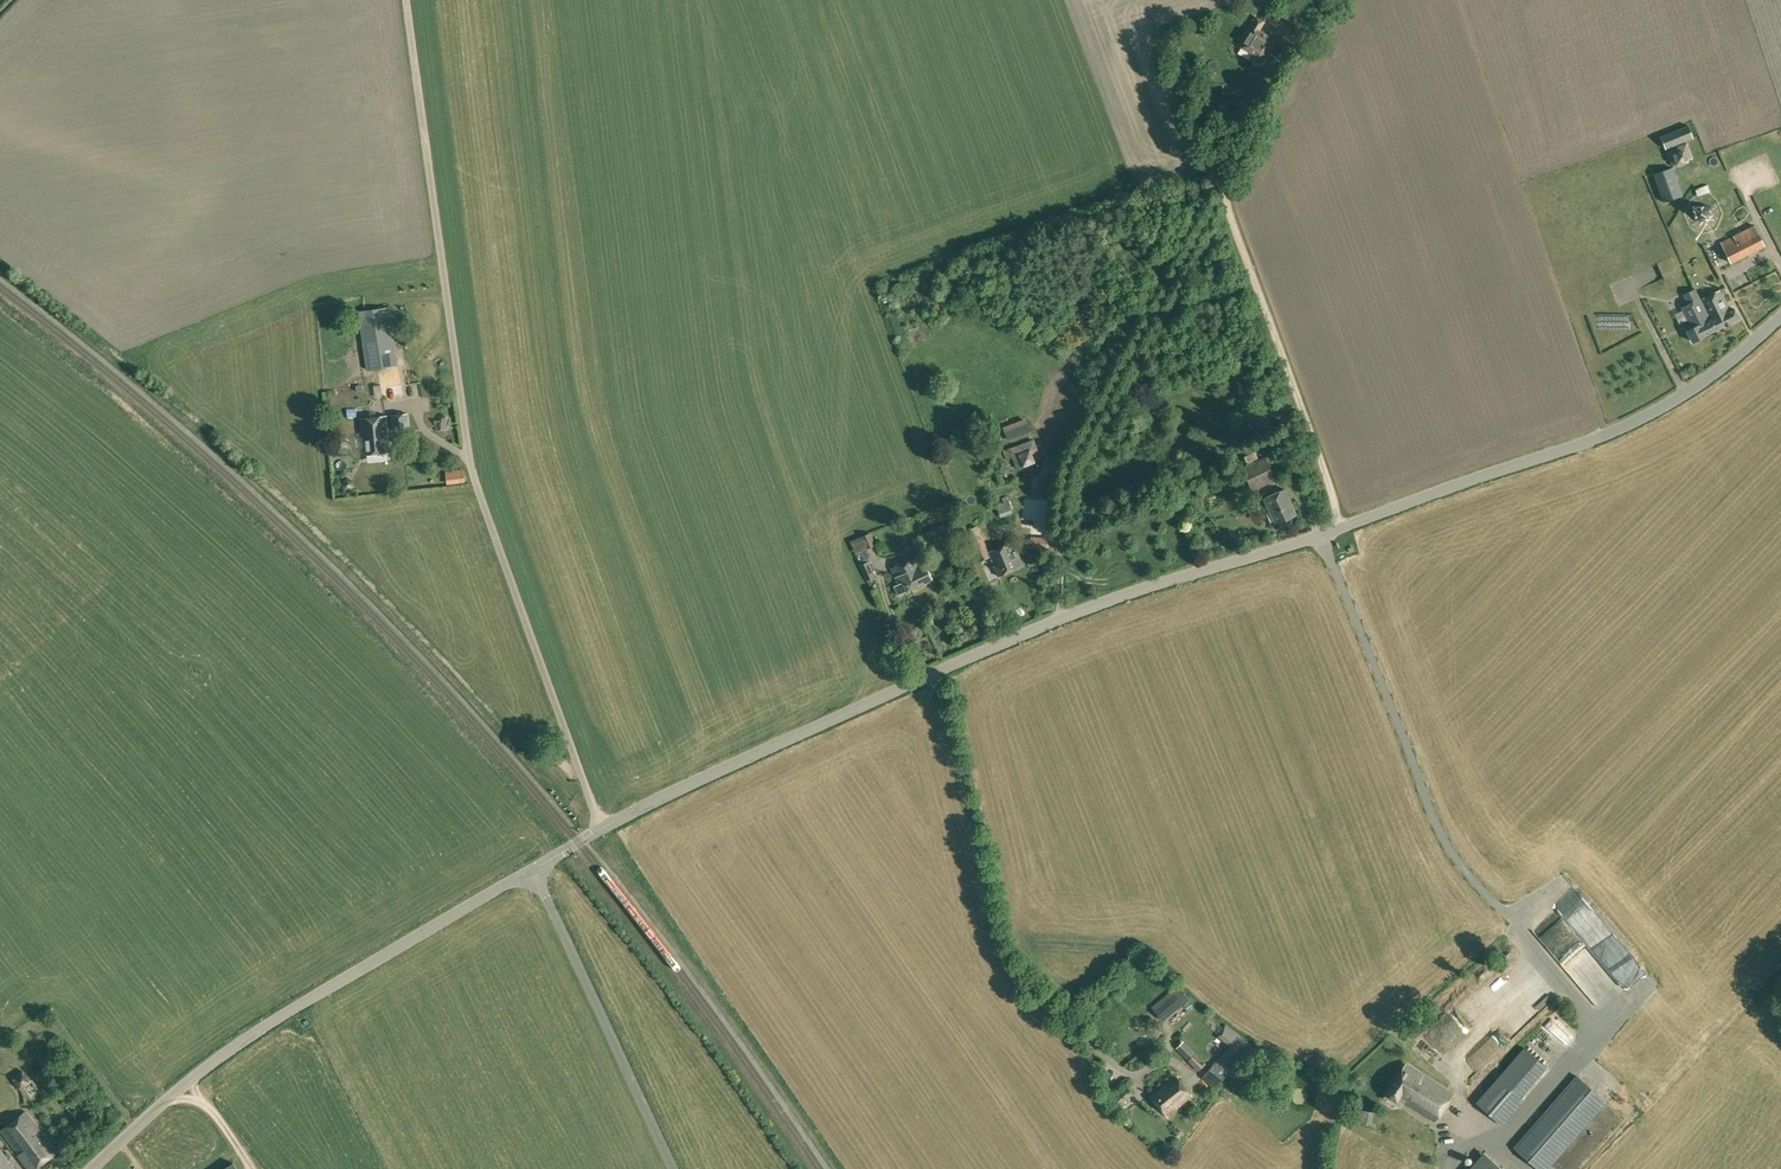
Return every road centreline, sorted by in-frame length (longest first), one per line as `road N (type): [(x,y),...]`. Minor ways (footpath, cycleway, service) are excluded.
road 1 (unclassified): [(1780,317),(1706,382),(1613,432),(1074,613),(602,828)]
road 2 (unclassified): [(602,828),(470,456),(407,0)]
road 3 (unclassified): [(92,1168),(227,1044),(533,870)]
road 4 (unclassified): [(672,1168),(533,870)]

